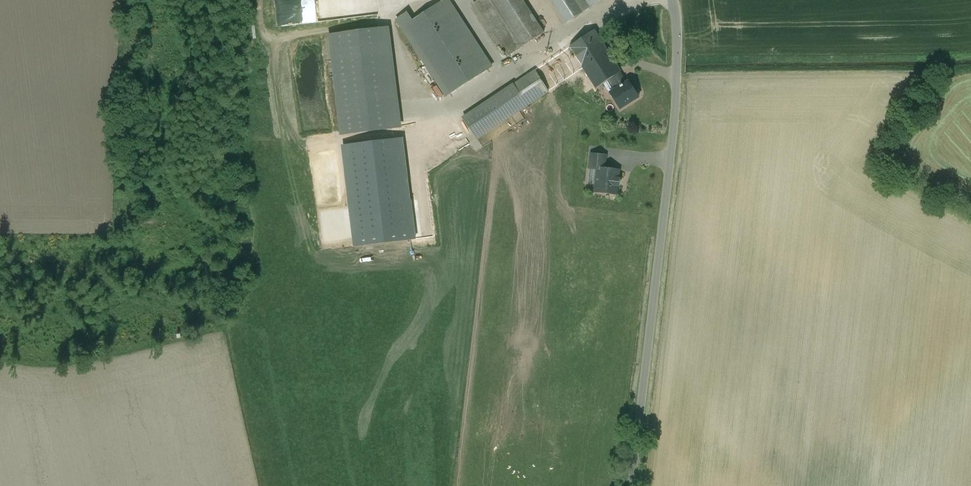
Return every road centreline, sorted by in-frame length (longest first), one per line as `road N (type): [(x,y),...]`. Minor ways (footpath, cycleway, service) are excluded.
road 1 (unclassified): [(637,485),(652,394),(675,76),(672,0)]

